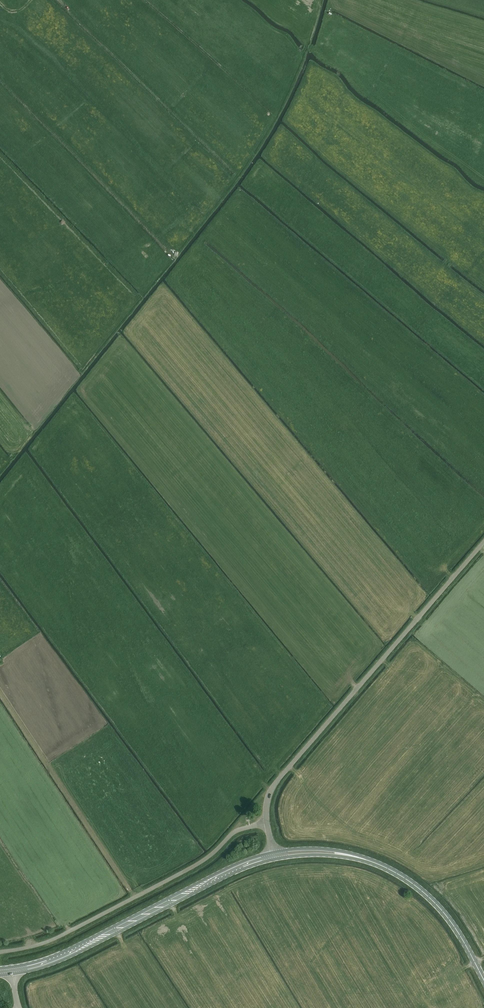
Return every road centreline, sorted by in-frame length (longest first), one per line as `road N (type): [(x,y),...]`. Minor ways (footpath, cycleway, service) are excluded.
road 1 (unclassified): [(266,823),(270,792),(483,544)]
road 2 (unclassified): [(0,952),(72,930),(204,860),(238,830),(266,823)]
road 3 (secondary): [(271,856),(86,946),(13,971)]
road 4 (secondary): [(483,979),(452,923),(387,868),(315,852),(271,856)]
road 5 (track): [(0,695),(134,897)]

